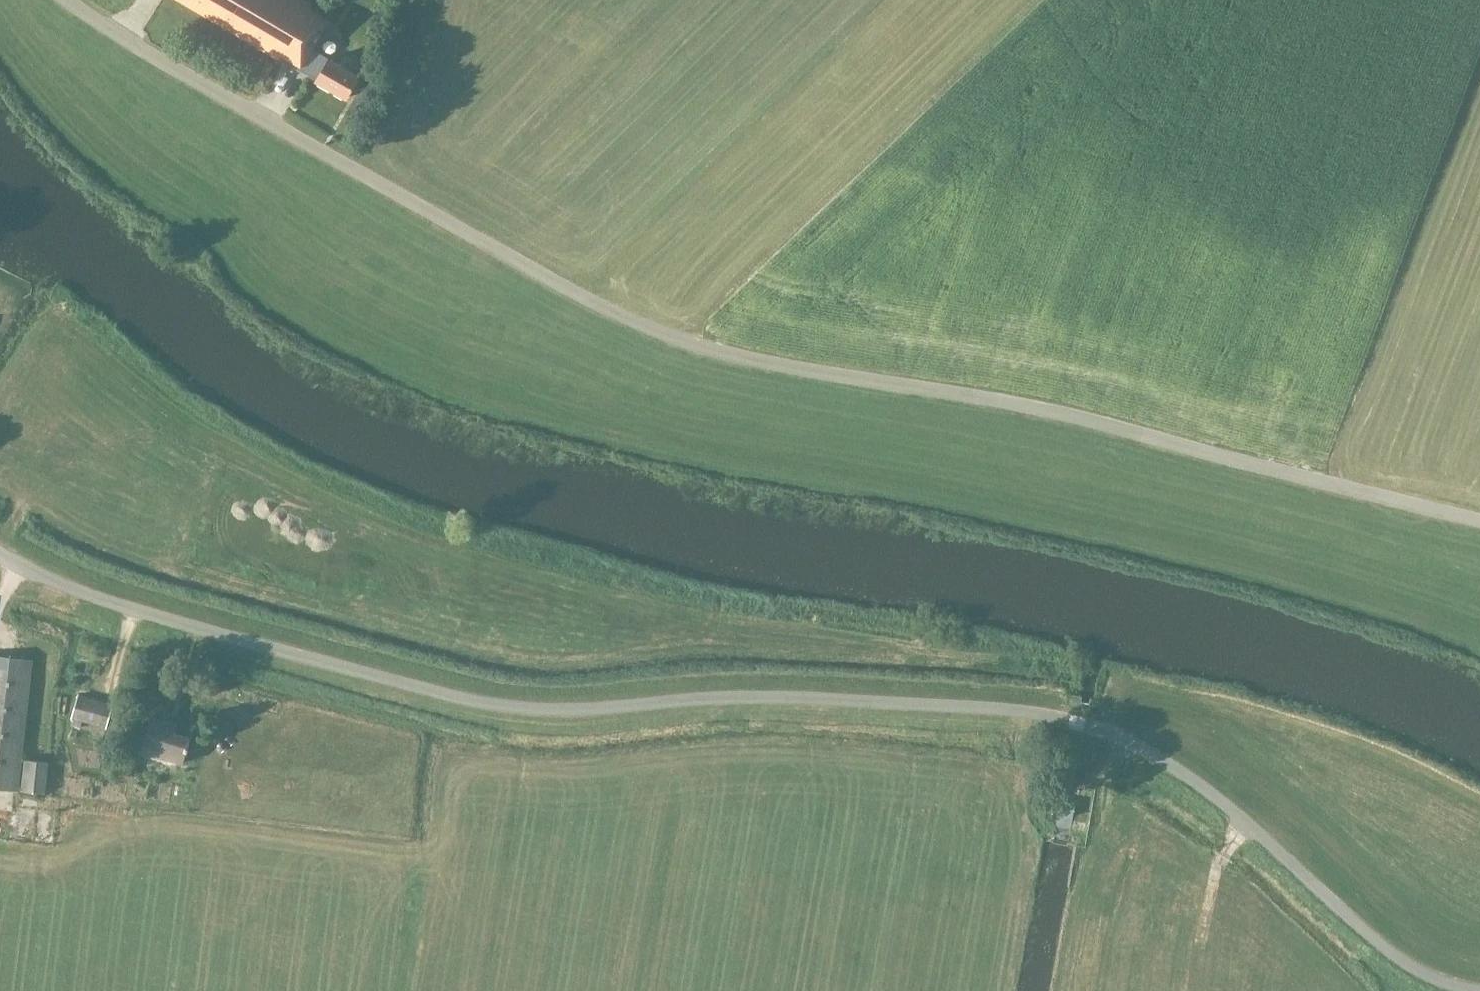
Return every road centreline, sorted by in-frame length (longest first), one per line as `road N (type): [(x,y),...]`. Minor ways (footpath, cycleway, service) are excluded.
road 1 (unclassified): [(0,554),(117,605),(478,702),(565,710),(779,697),(1013,711),(1093,727),(1212,796),(1410,968),(1477,990)]
road 2 (unclassified): [(61,0),(261,121),(648,333),(741,361),(1044,412),(1479,524)]

